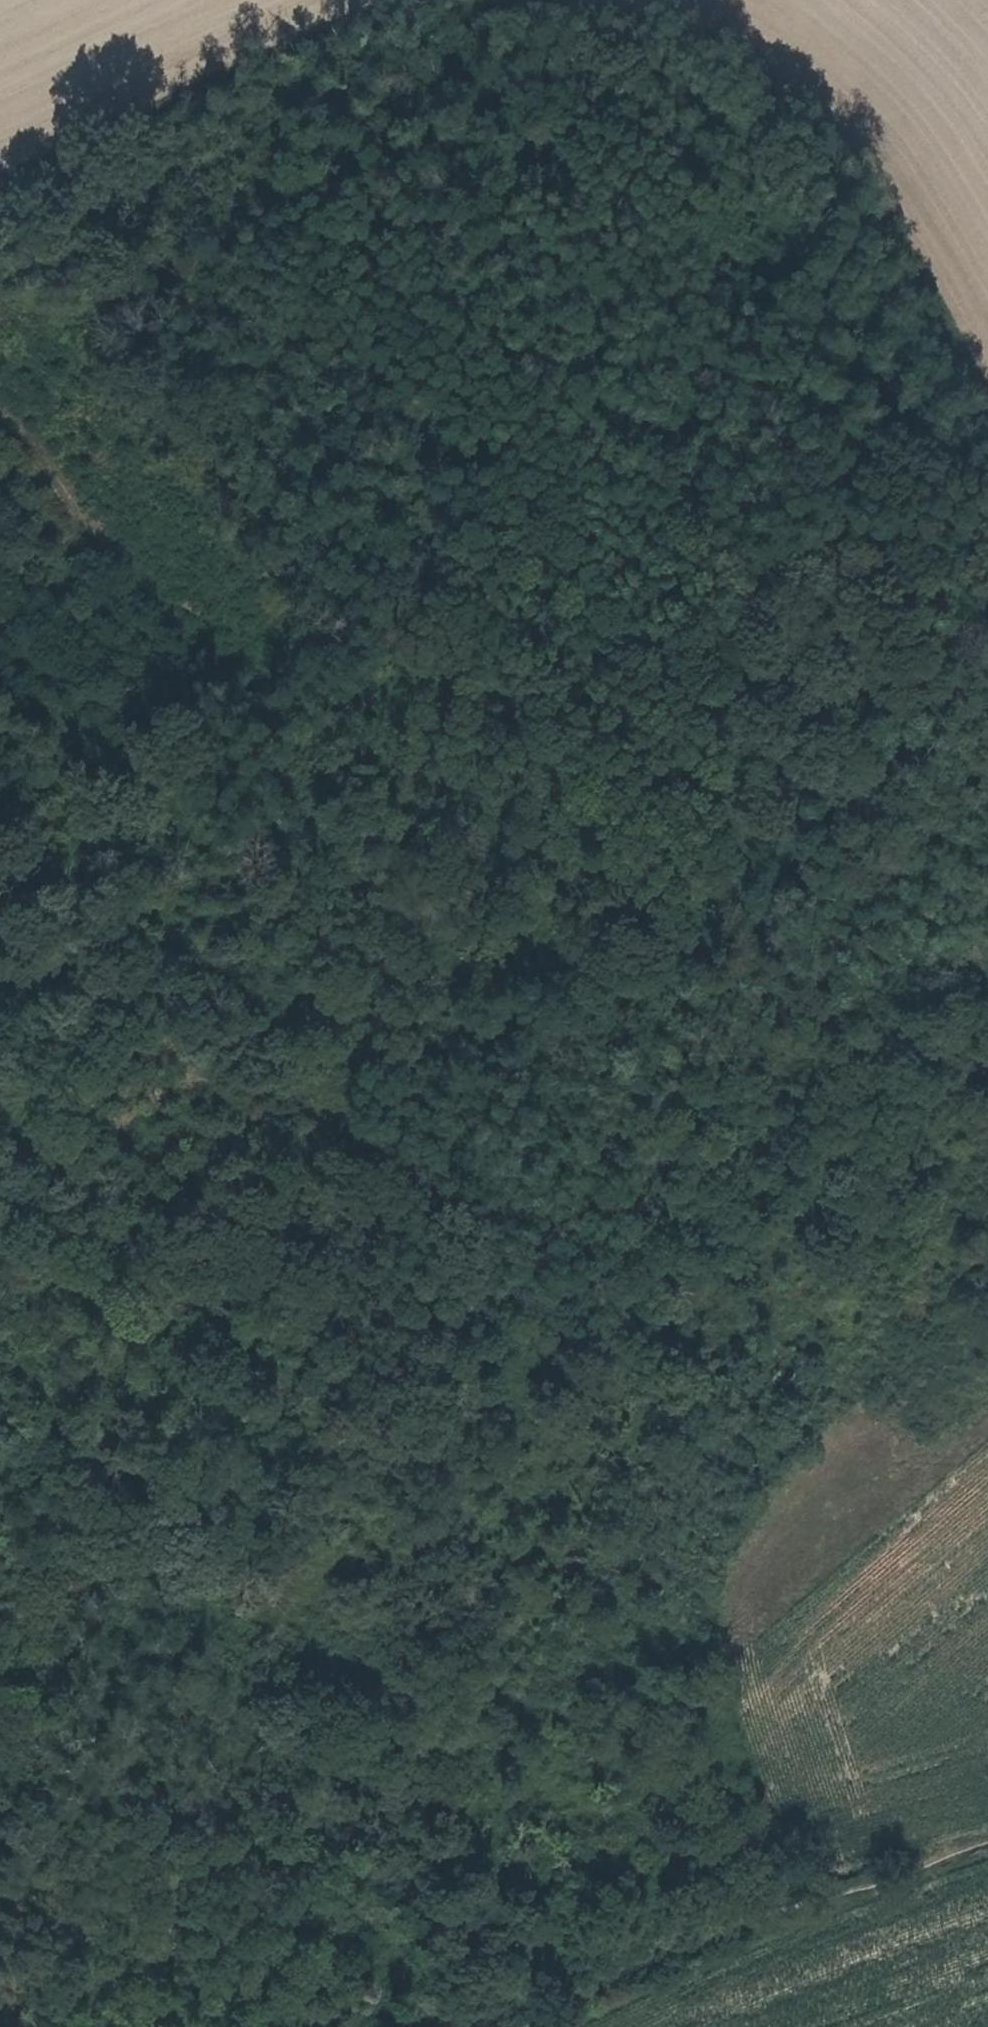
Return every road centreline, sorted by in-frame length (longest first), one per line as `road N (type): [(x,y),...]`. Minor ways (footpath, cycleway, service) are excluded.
road 1 (track): [(596,2026),(679,1968),(987,1856)]
road 2 (track): [(0,206),(68,182),(329,0)]
road 3 (track): [(596,0),(693,14),(829,113)]

